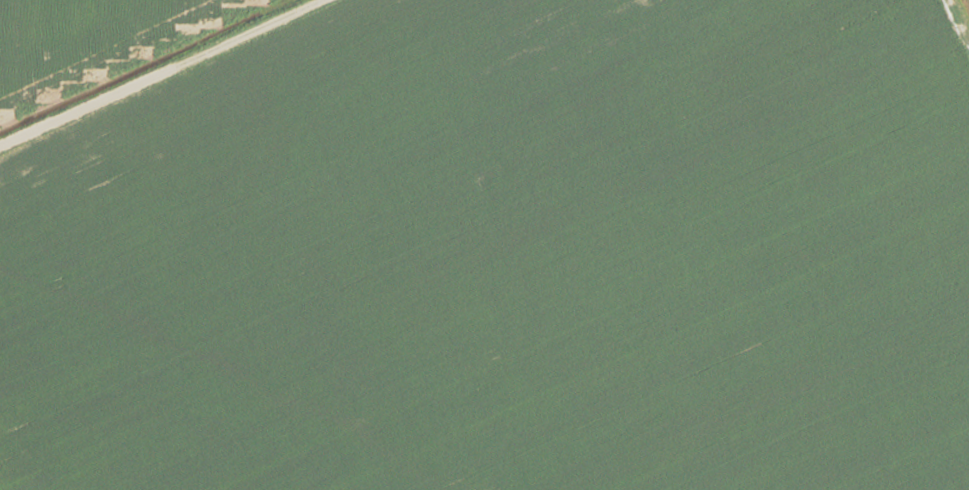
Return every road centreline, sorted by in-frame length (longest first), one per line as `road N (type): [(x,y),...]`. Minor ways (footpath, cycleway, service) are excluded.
road 1 (residential): [(0,147),(313,0)]

